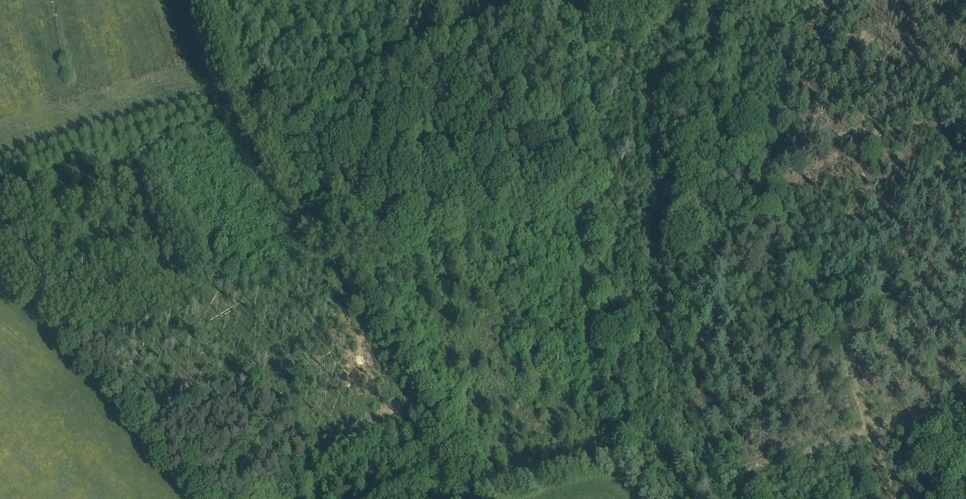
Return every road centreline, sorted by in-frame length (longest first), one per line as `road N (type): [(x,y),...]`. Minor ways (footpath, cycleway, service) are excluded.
road 1 (track): [(207,0),(240,97),(478,498)]

